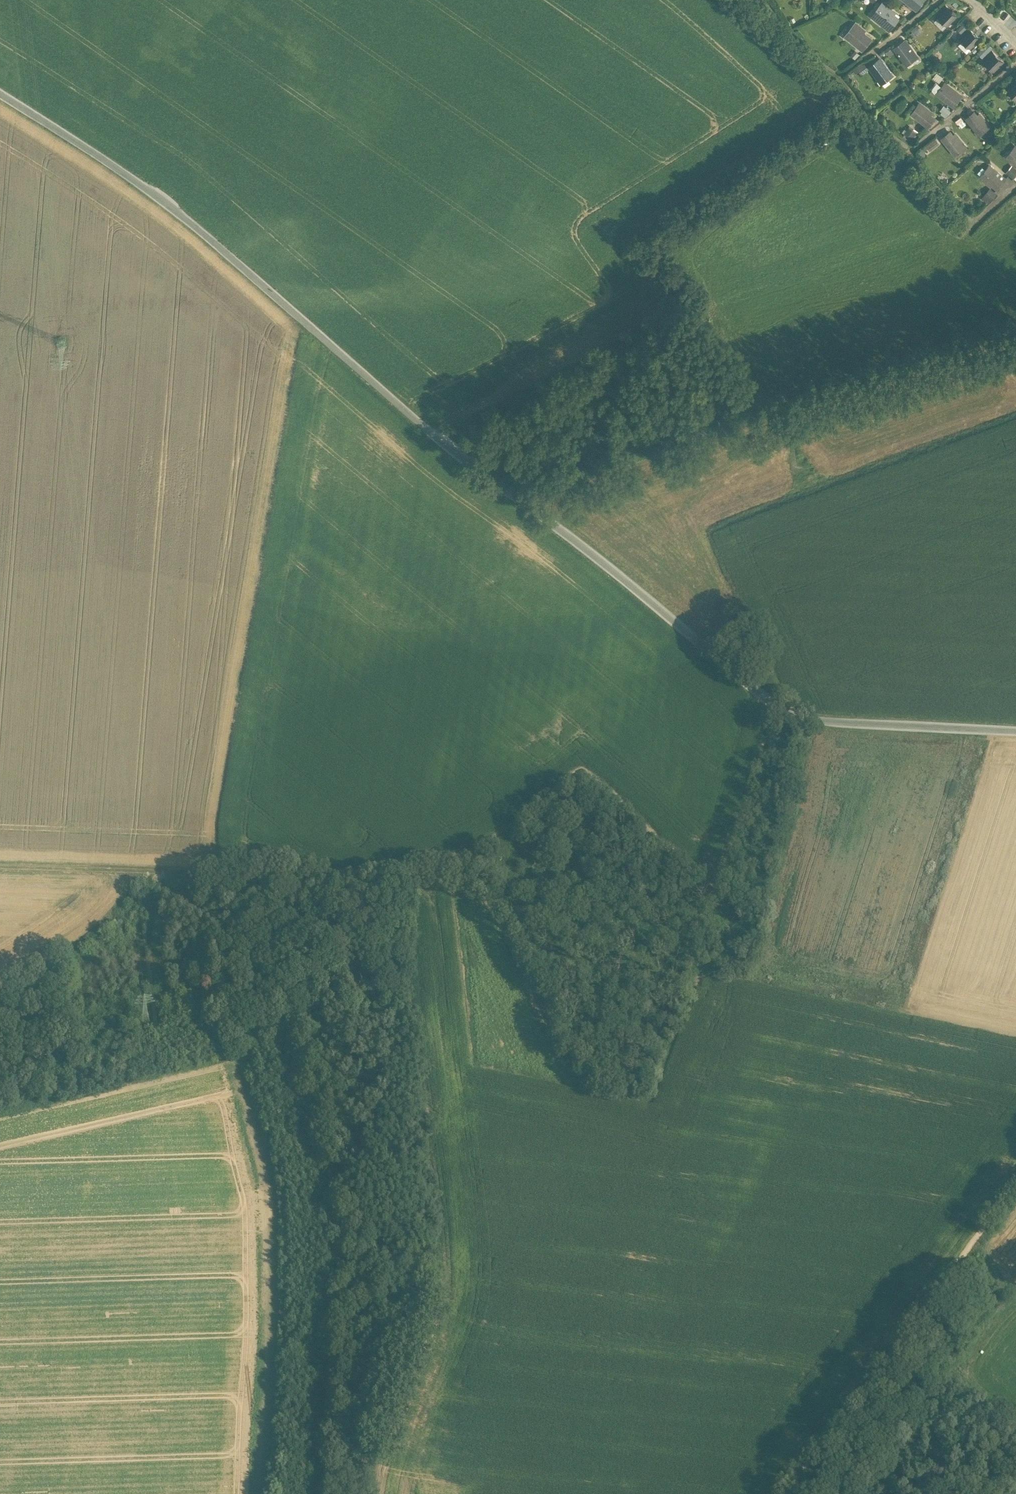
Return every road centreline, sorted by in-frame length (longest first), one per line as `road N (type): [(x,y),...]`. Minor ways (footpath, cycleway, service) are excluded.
road 1 (unclassified): [(0,93),(165,199),(393,400),(790,714),(1015,732)]
road 2 (track): [(0,867),(334,886),(432,880),(611,939),(715,988)]
road 3 (track): [(1015,1186),(785,1493)]

